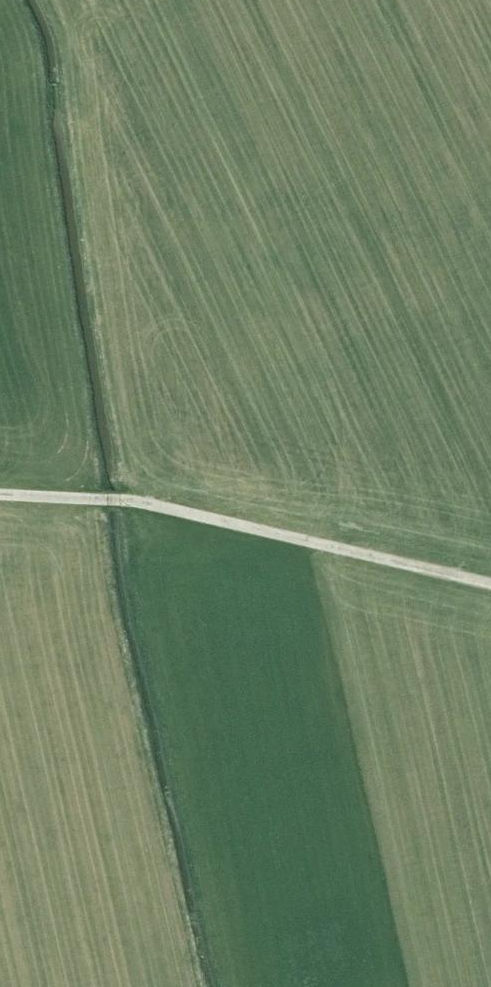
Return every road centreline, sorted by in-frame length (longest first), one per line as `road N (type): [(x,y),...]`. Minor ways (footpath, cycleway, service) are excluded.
road 1 (track): [(0,495),(133,501),(490,584)]

